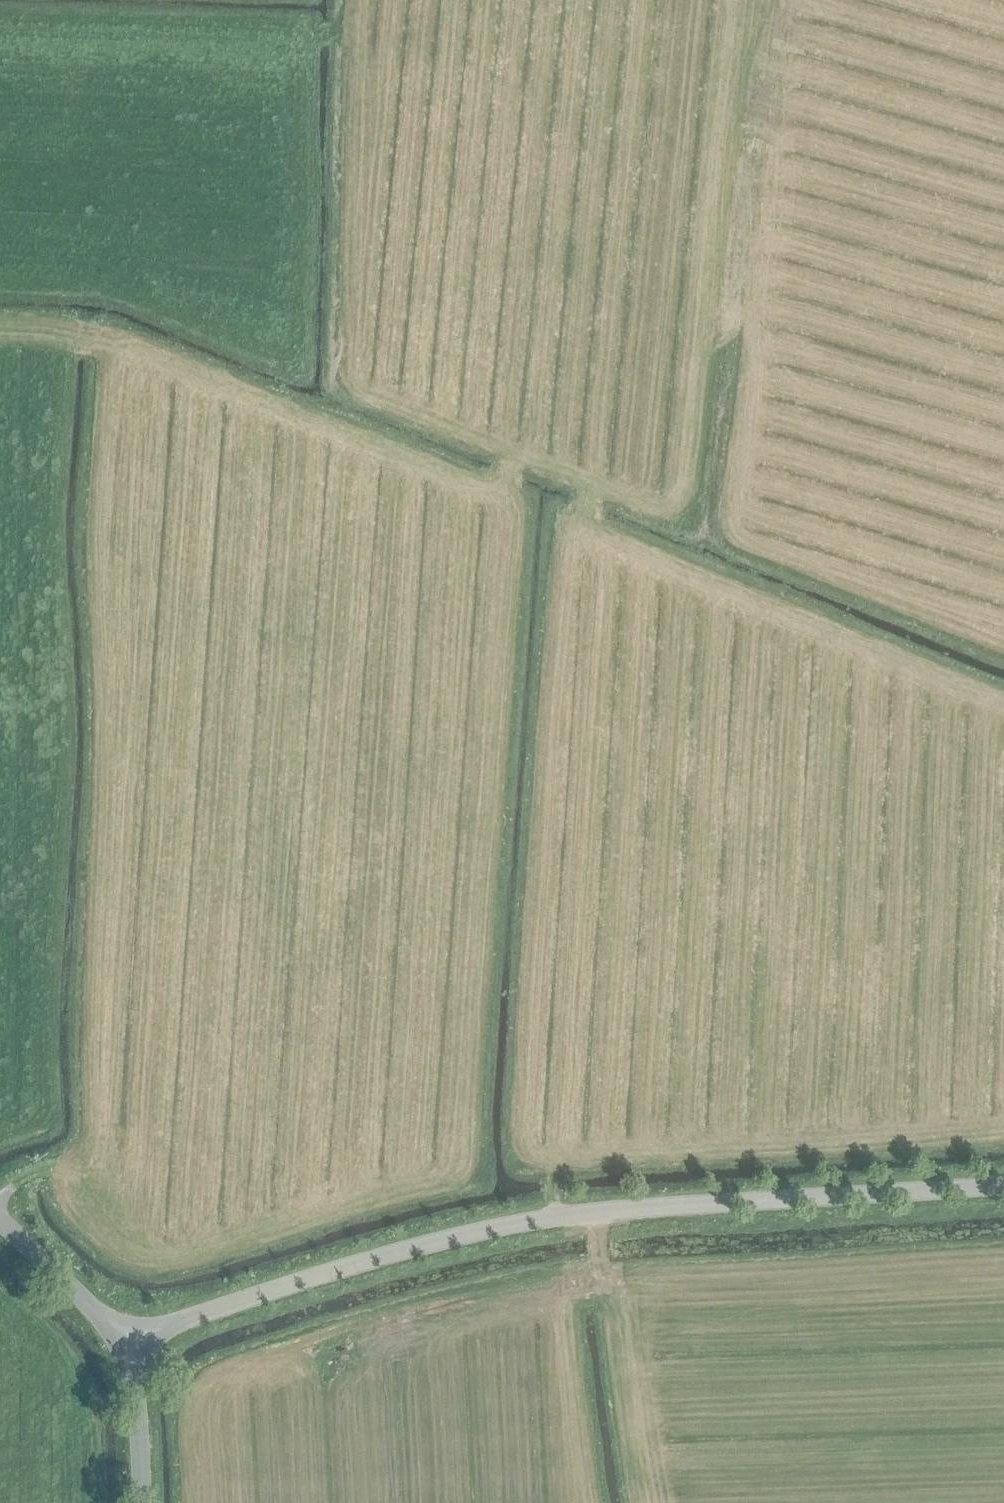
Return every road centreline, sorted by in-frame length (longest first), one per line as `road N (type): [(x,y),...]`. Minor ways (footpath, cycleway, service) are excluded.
road 1 (tertiary): [(123,1347),(357,1265),(543,1219),(1003,1186)]
road 2 (tertiary): [(123,1347),(0,1222)]
road 3 (tertiary): [(141,1502),(138,1418),(123,1347)]

